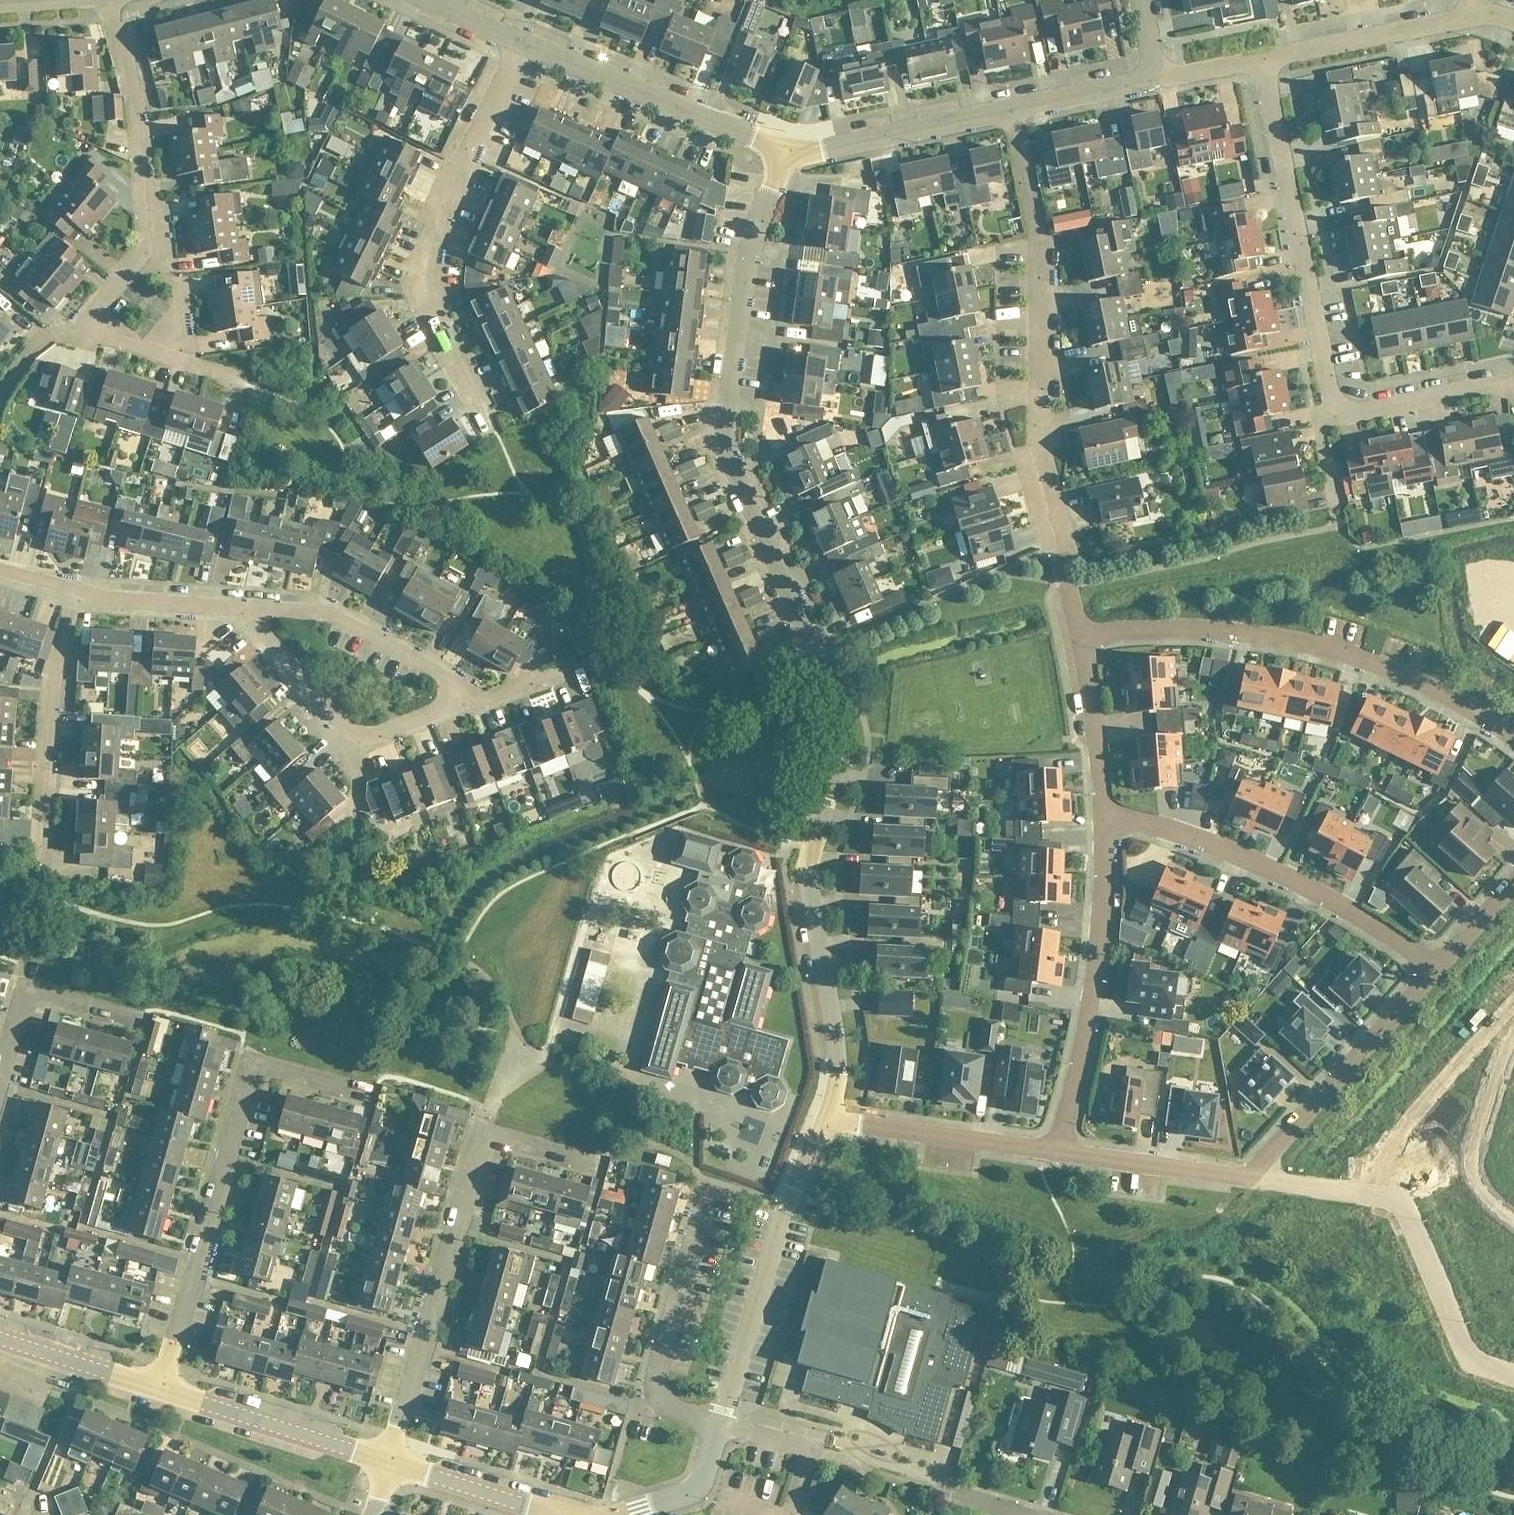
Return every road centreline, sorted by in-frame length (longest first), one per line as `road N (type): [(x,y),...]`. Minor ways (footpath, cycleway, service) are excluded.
road 1 (unclassified): [(824,1121),(837,1054),(805,876),(838,763),(841,718),(722,446),(749,247),(785,148)]
road 2 (residential): [(1082,639),(1036,473),(1041,232),(1009,111)]
road 3 (residential): [(161,1391),(253,1063),(368,1094)]
road 4 (residential): [(390,1463),(484,1133),(595,1164)]
road 5 (residential): [(1492,725),(1396,673),(1293,643),(1178,630),(1082,639)]
road 6 (residential): [(478,406),(422,293),(421,255),(519,43)]
road 7 (residential): [(1103,819),(1150,826),(1262,866),(1434,969)]
road 8 (residential): [(1335,419),(1261,60)]
road 9 (residential): [(1256,1178),(1389,1199),(1404,1209),(1469,1359),(1513,1374)]
road 10 (residential): [(1057,1152),(1093,987),(1103,819)]
road 11 (unclassified): [(717,1425),(785,1203),(824,1121)]
road 12 (residential): [(717,1425),(665,1409),(653,1390),(710,1182)]
road 13 (residential): [(785,148),(519,43)]
road 14 (residential): [(246,608),(350,733),(371,737),(457,706)]
road 15 (residential): [(1256,1178),(1434,969)]
road 16 (residential): [(41,856),(48,676),(82,592)]
road 17 (residential): [(150,252),(137,120),(108,0)]
road 18 (residential): [(457,706),(445,679),(330,615),(246,608)]
road 19 (residential): [(390,1463),(161,1391)]
road 20 (residential): [(824,1121),(1057,1152)]
road 21 (residential): [(1009,111),(807,154),(785,148)]
road 22 (residential): [(1261,60),(1477,17)]
road 23 (residential): [(1018,1514),(810,1451)]
road 24 (residential): [(1057,1152),(1256,1178)]
road 25 (residential): [(0,1071),(23,992),(137,1021)]
road 26 (residential): [(1335,419),(1513,384)]
road 27 (residential): [(1103,819),(1082,639)]
road 28 (residential): [(161,1391),(0,1341)]
road 29 (residential): [(548,1514),(390,1463)]
road 30 (residential): [(246,608),(82,592)]
road 31 (residential): [(1009,111),(1156,79)]
road 32 (unclassified): [(621,1514),(695,1488),(717,1425)]
road 33 (residential): [(457,706),(576,665)]
road 34 (residential): [(185,363),(176,287),(150,252)]

